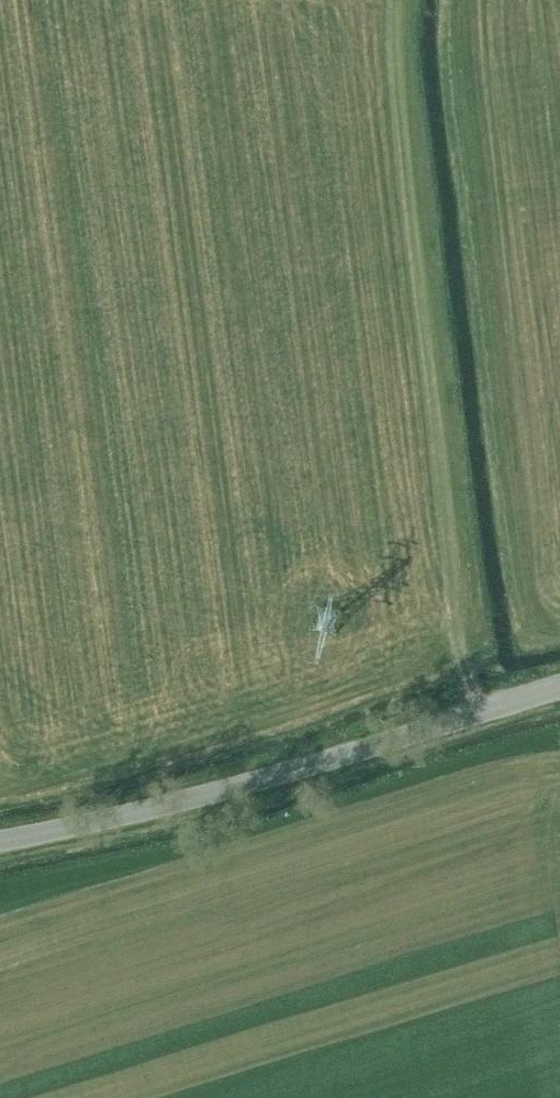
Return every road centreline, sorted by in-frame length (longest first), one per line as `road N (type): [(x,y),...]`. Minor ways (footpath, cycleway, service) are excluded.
road 1 (tertiary): [(0,845),(144,816),(559,694)]

